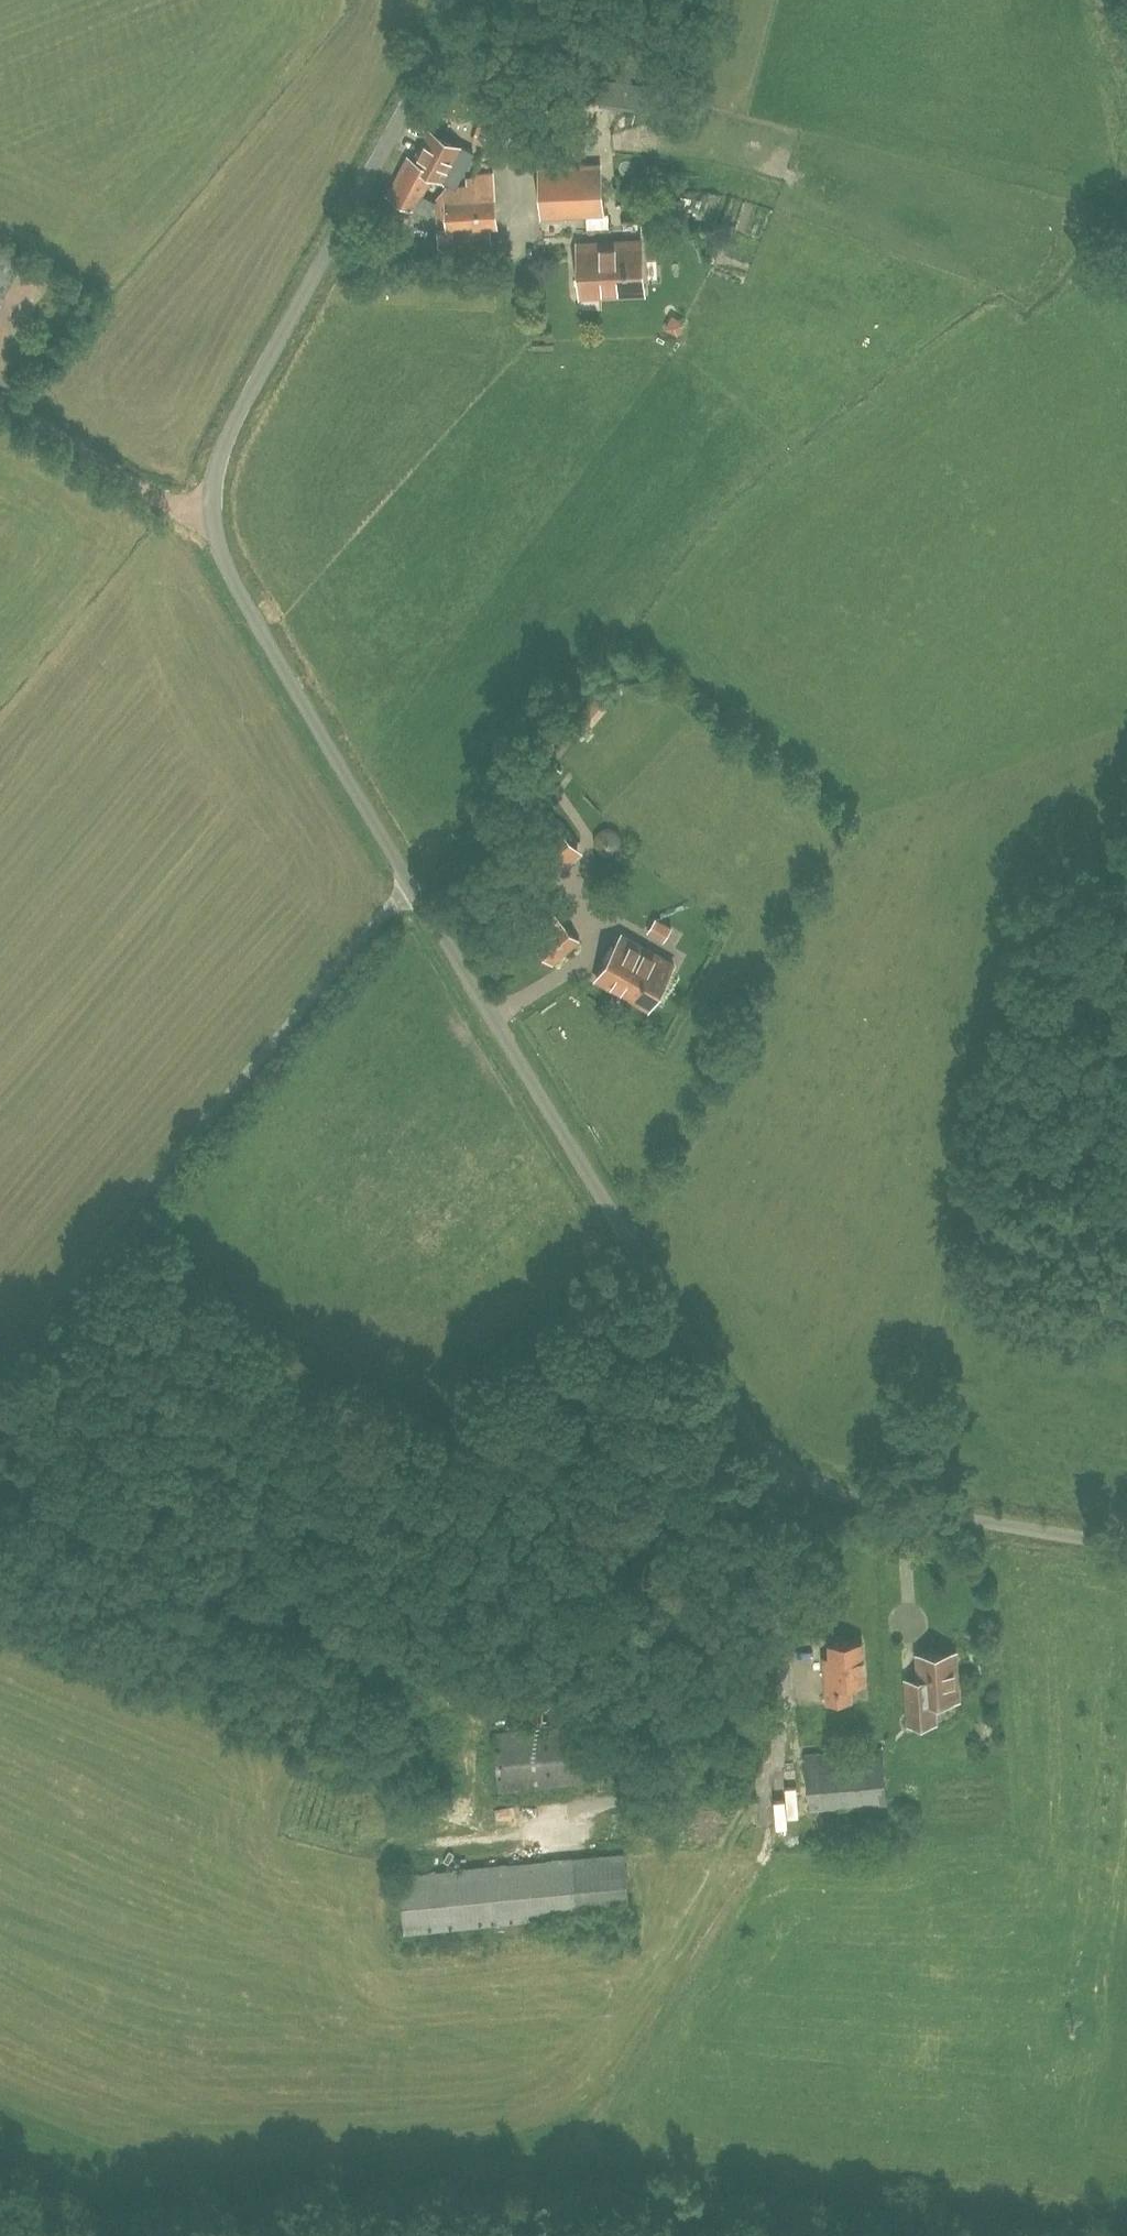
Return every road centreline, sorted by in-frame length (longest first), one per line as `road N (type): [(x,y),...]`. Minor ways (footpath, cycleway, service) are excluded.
road 1 (unclassified): [(1126,1546),(828,1493),(788,1473),(743,1429),(412,895),(225,566),(213,514),(224,449),(438,43),(450,0)]
road 2 (track): [(0,1404),(412,895)]

